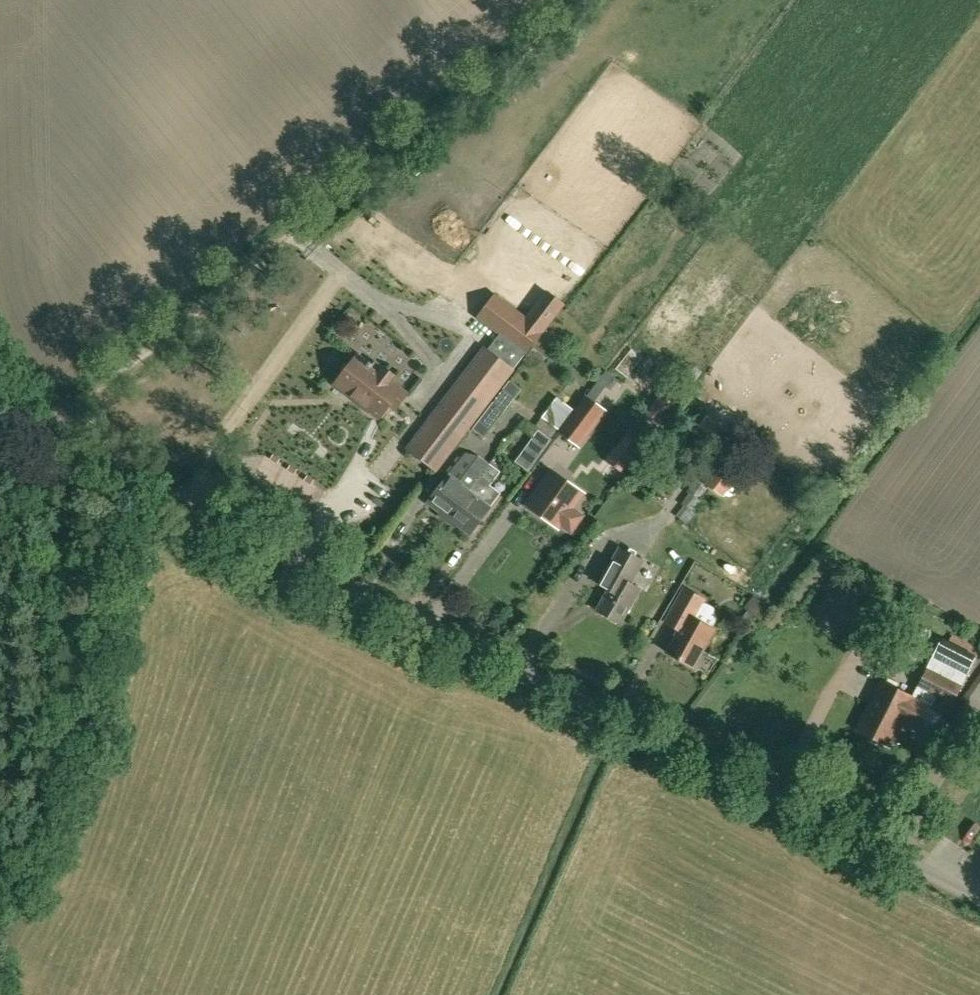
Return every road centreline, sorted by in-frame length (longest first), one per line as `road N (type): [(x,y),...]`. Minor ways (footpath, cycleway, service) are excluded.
road 1 (unclassified): [(979,906),(139,480),(44,410),(0,350)]
road 2 (track): [(55,420),(15,525),(0,839)]
road 3 (track): [(292,230),(574,0)]
road 4 (track): [(55,420),(292,230)]

